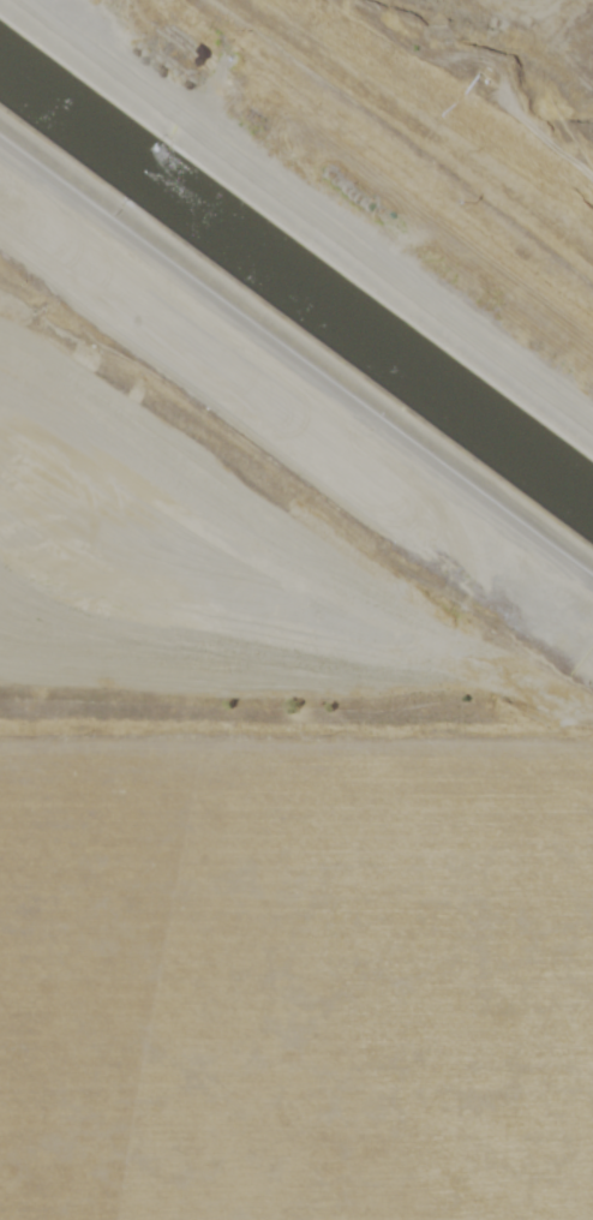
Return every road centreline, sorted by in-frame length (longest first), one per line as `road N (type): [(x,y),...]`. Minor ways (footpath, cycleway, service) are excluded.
road 1 (residential): [(592,570),(0,131)]
road 2 (residential): [(592,743),(0,738)]

